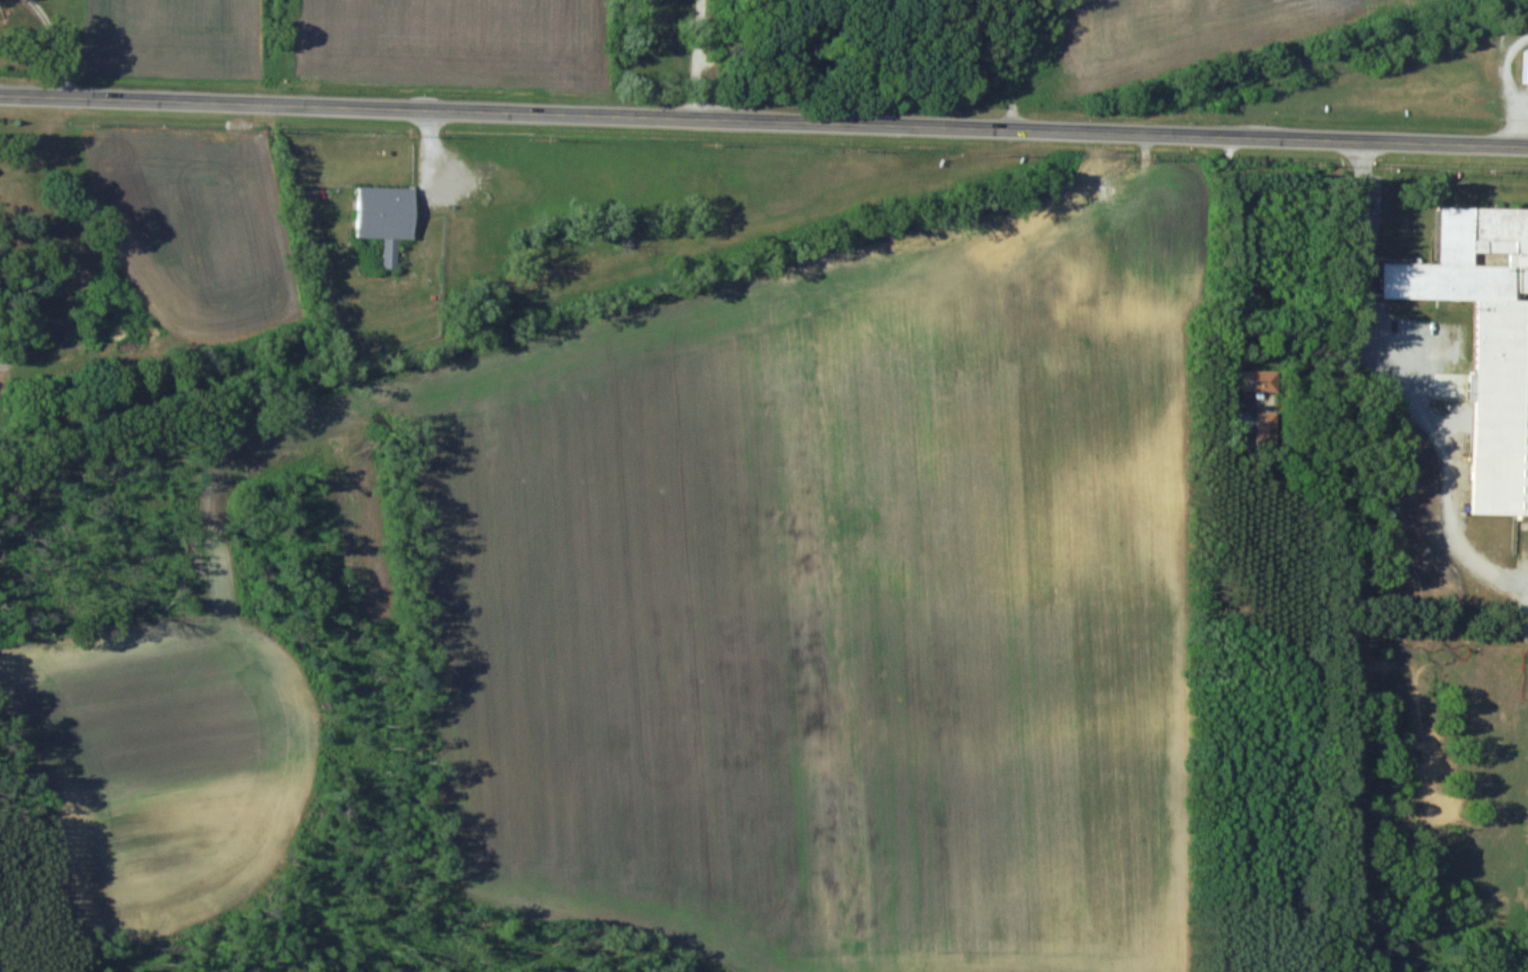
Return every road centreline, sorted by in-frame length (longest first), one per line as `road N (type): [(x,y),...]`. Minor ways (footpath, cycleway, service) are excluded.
road 1 (secondary): [(1527,144),(0,94)]

